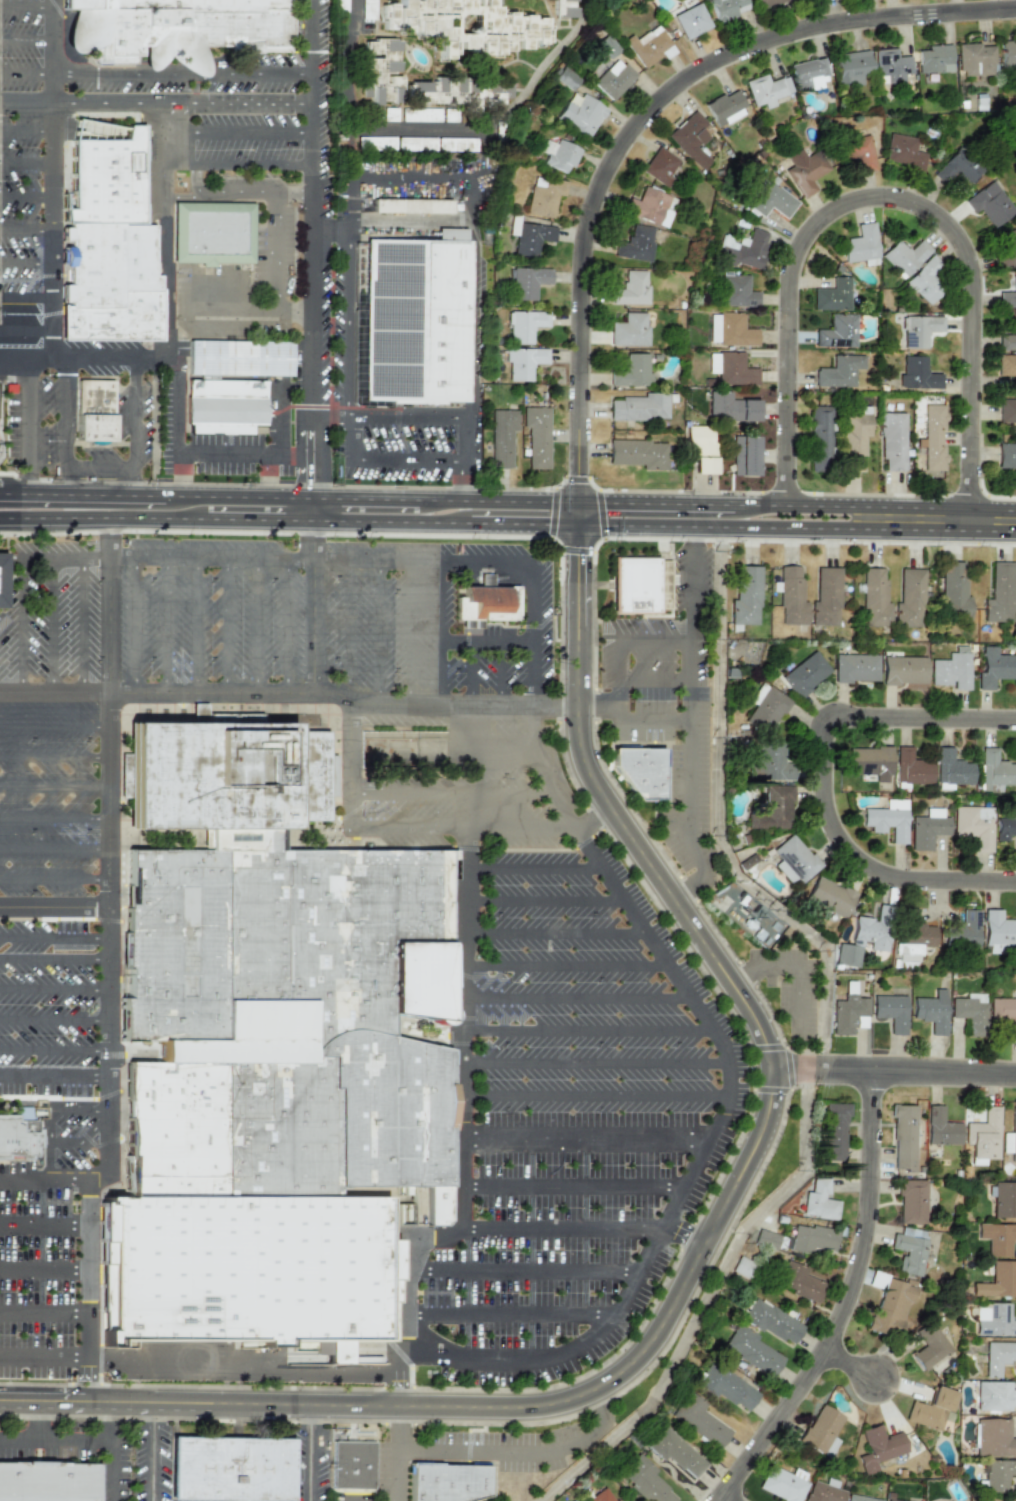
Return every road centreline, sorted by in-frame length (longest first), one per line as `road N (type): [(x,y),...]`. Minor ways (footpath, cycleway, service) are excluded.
road 1 (tertiary): [(0,1403),(534,1411),(608,1387),(656,1340),(768,1121),(773,1069),(755,1023),(585,772),(580,523)]
road 2 (residential): [(581,500),(582,259),(590,211),(609,164),(652,105),(691,73),(771,38),(856,20),(1015,8)]
road 3 (residential): [(784,504),(784,259),(802,230),(830,210),(885,201),(935,226),(961,275),(960,519)]
road 4 (residential): [(719,1500),(831,1347),(856,1281),(866,1221),(869,1070)]
road 5 (residential): [(813,728),(811,811),(838,863),(890,889),(1015,891)]
road 6 (secondary): [(580,523),(842,527),(866,517)]
road 7 (residential): [(773,1069),(1015,1073)]
road 8 (secondary): [(0,521),(204,519)]
road 9 (residential): [(813,728),(1015,729)]
road 10 (secondary): [(581,500),(425,498)]
road 11 (secondary): [(315,521),(470,522)]
road 12 (secondary): [(732,503),(581,500)]
road 13 (secondary): [(315,497),(165,495)]
road 14 (secondary): [(866,517),(1015,520)]
road 15 (secondary): [(137,494),(0,492)]
road 16 (secondary): [(866,517),(839,505),(732,503)]

